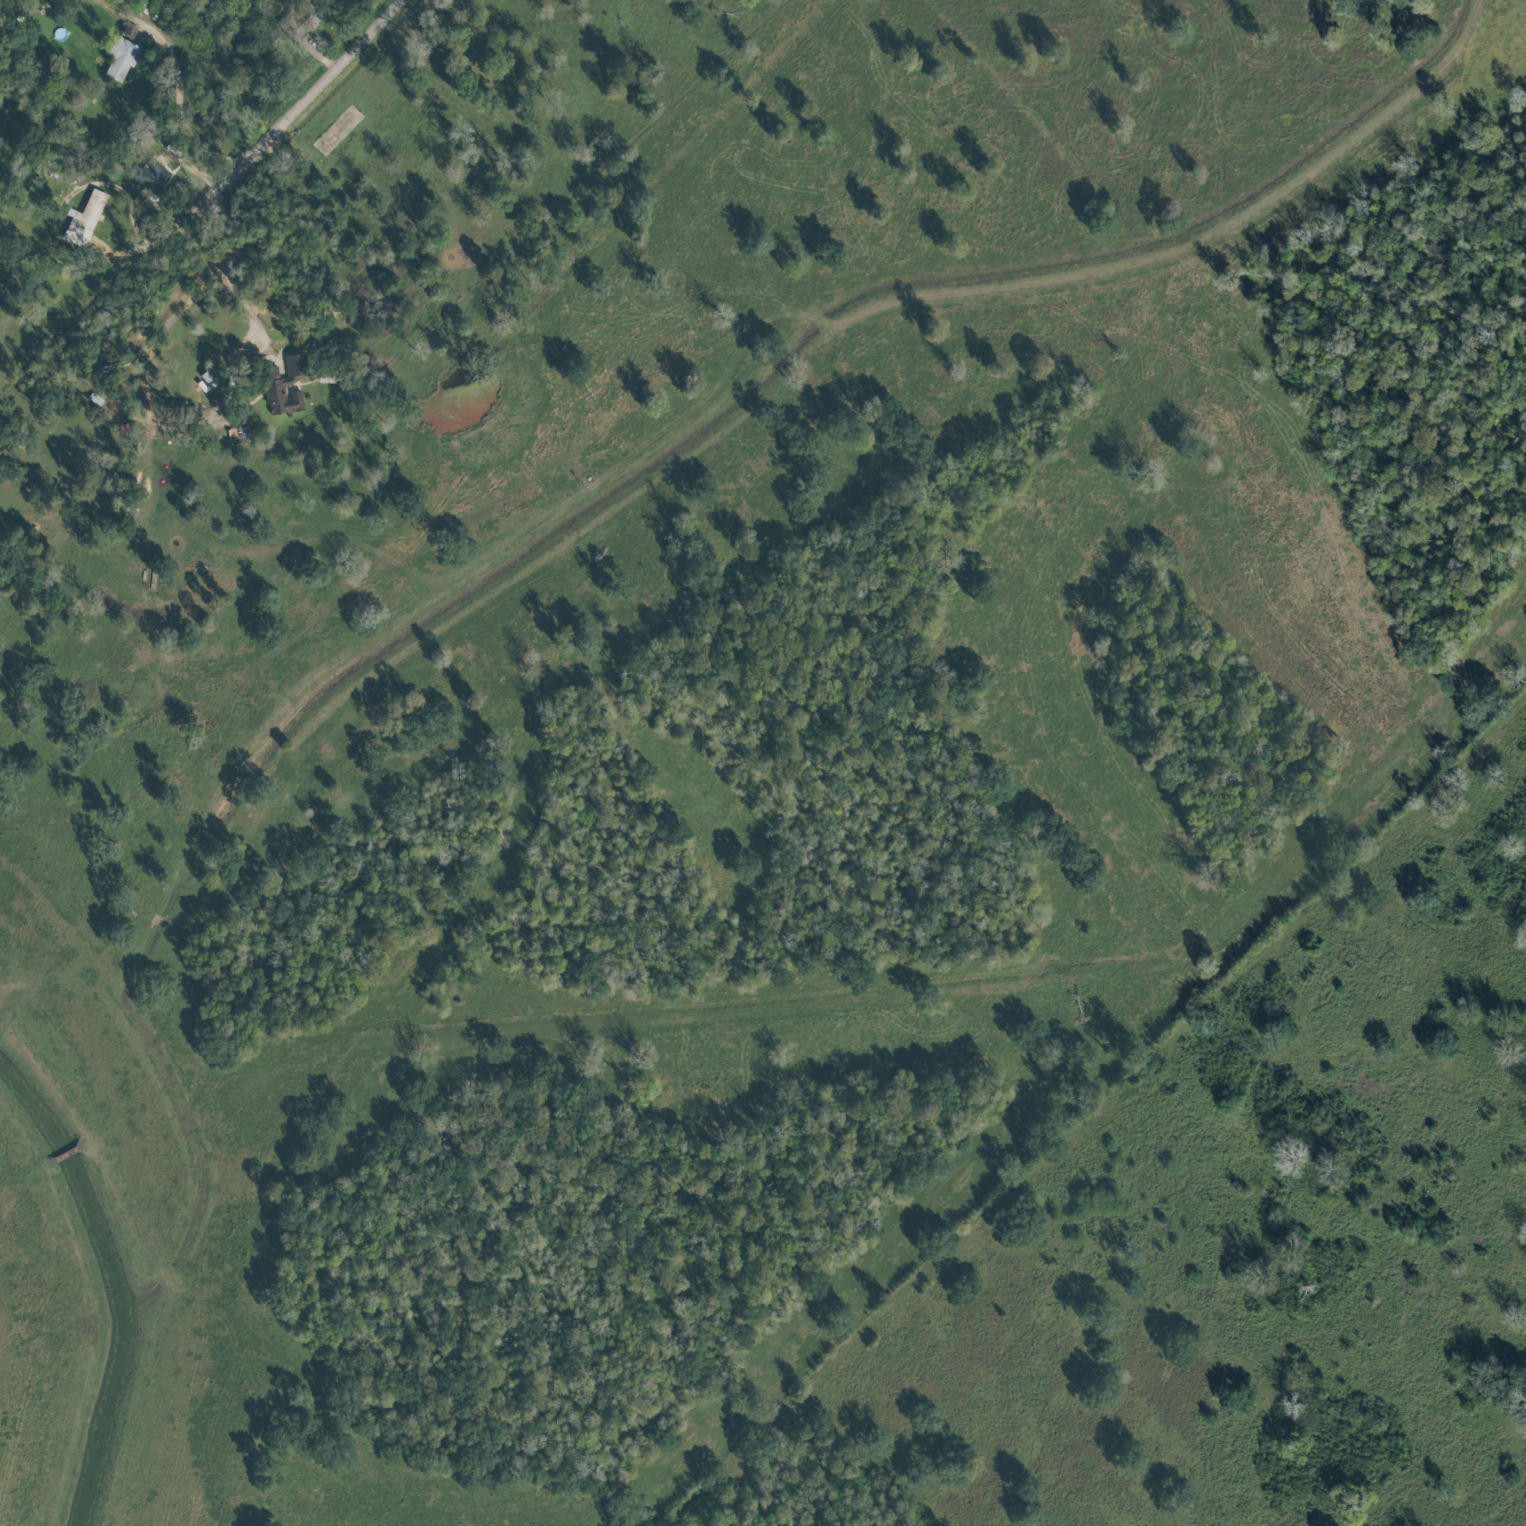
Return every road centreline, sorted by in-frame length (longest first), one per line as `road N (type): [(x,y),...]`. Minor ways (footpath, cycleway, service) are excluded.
road 1 (residential): [(166,259),(405,0)]

